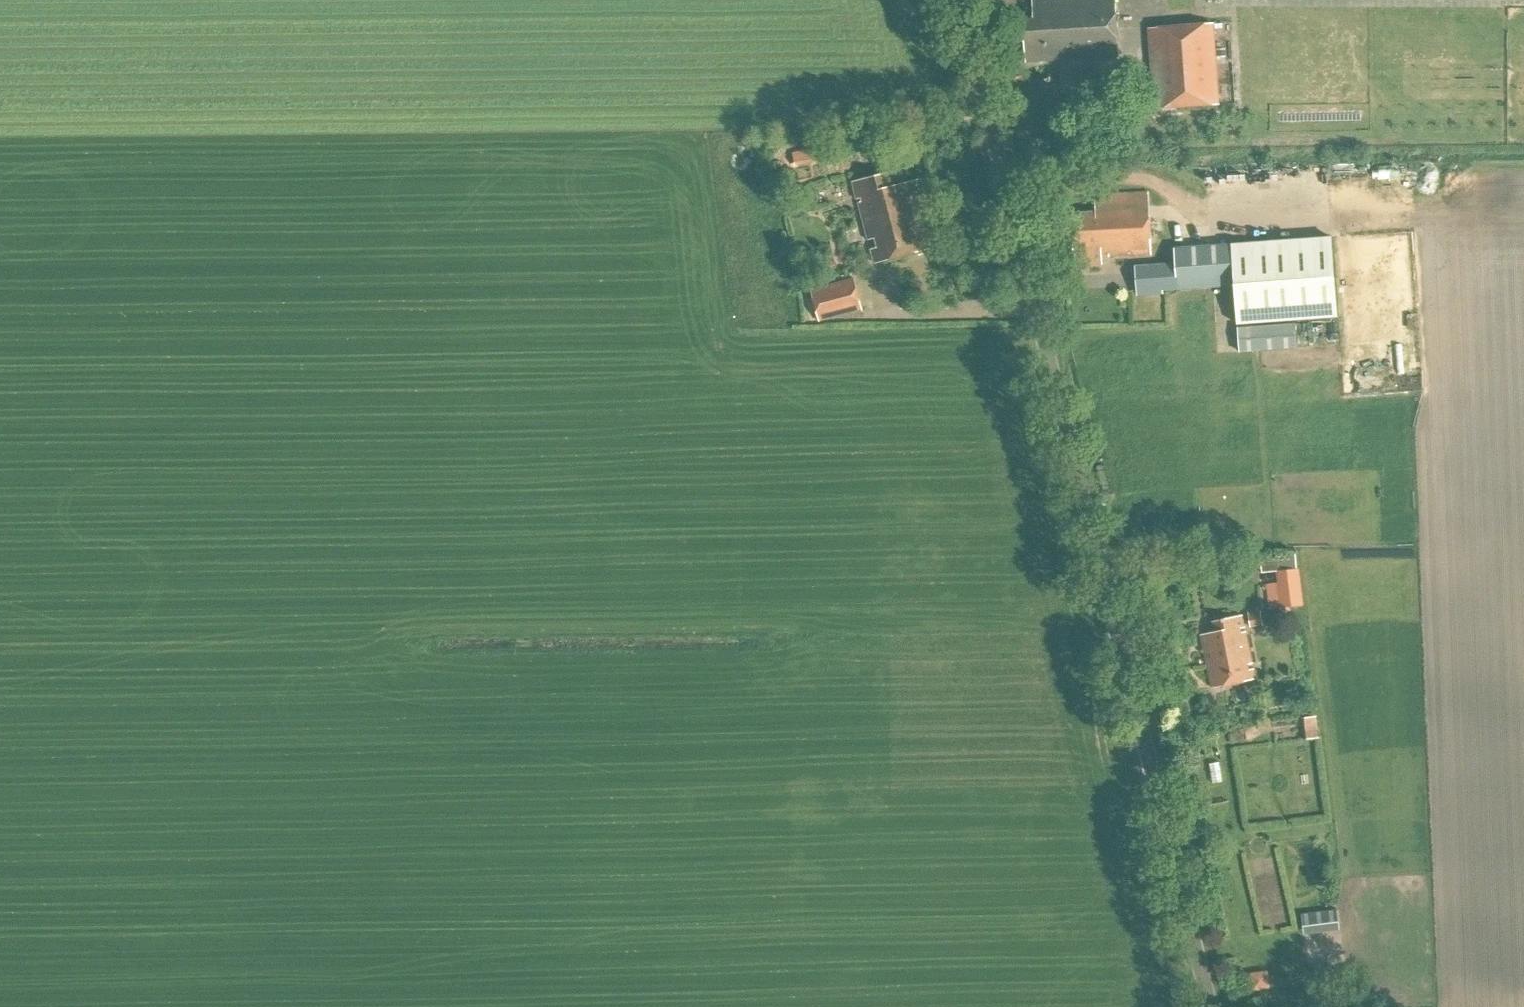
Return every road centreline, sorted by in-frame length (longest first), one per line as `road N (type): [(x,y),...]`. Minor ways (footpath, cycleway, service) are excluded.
road 1 (unclassified): [(1203,1006),(953,0)]

